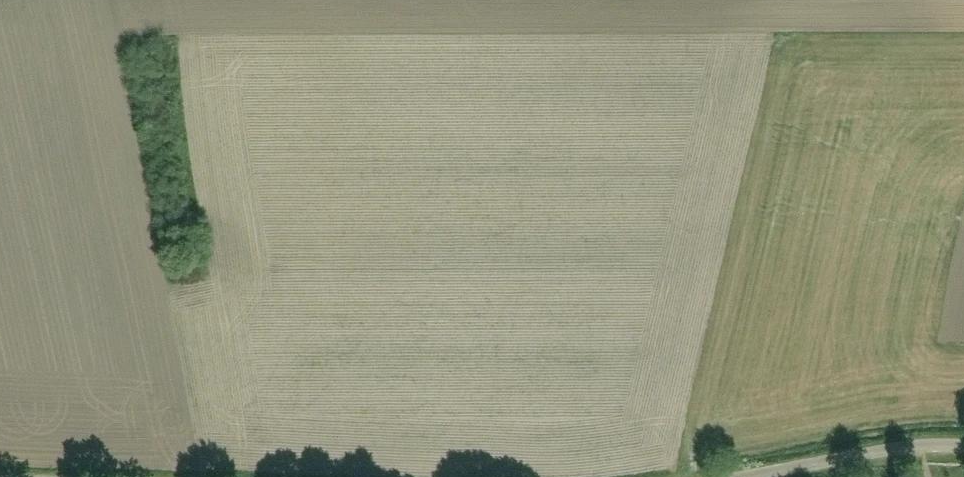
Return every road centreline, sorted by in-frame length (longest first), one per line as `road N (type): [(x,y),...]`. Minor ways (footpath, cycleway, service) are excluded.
road 1 (residential): [(963,449),(765,476)]

